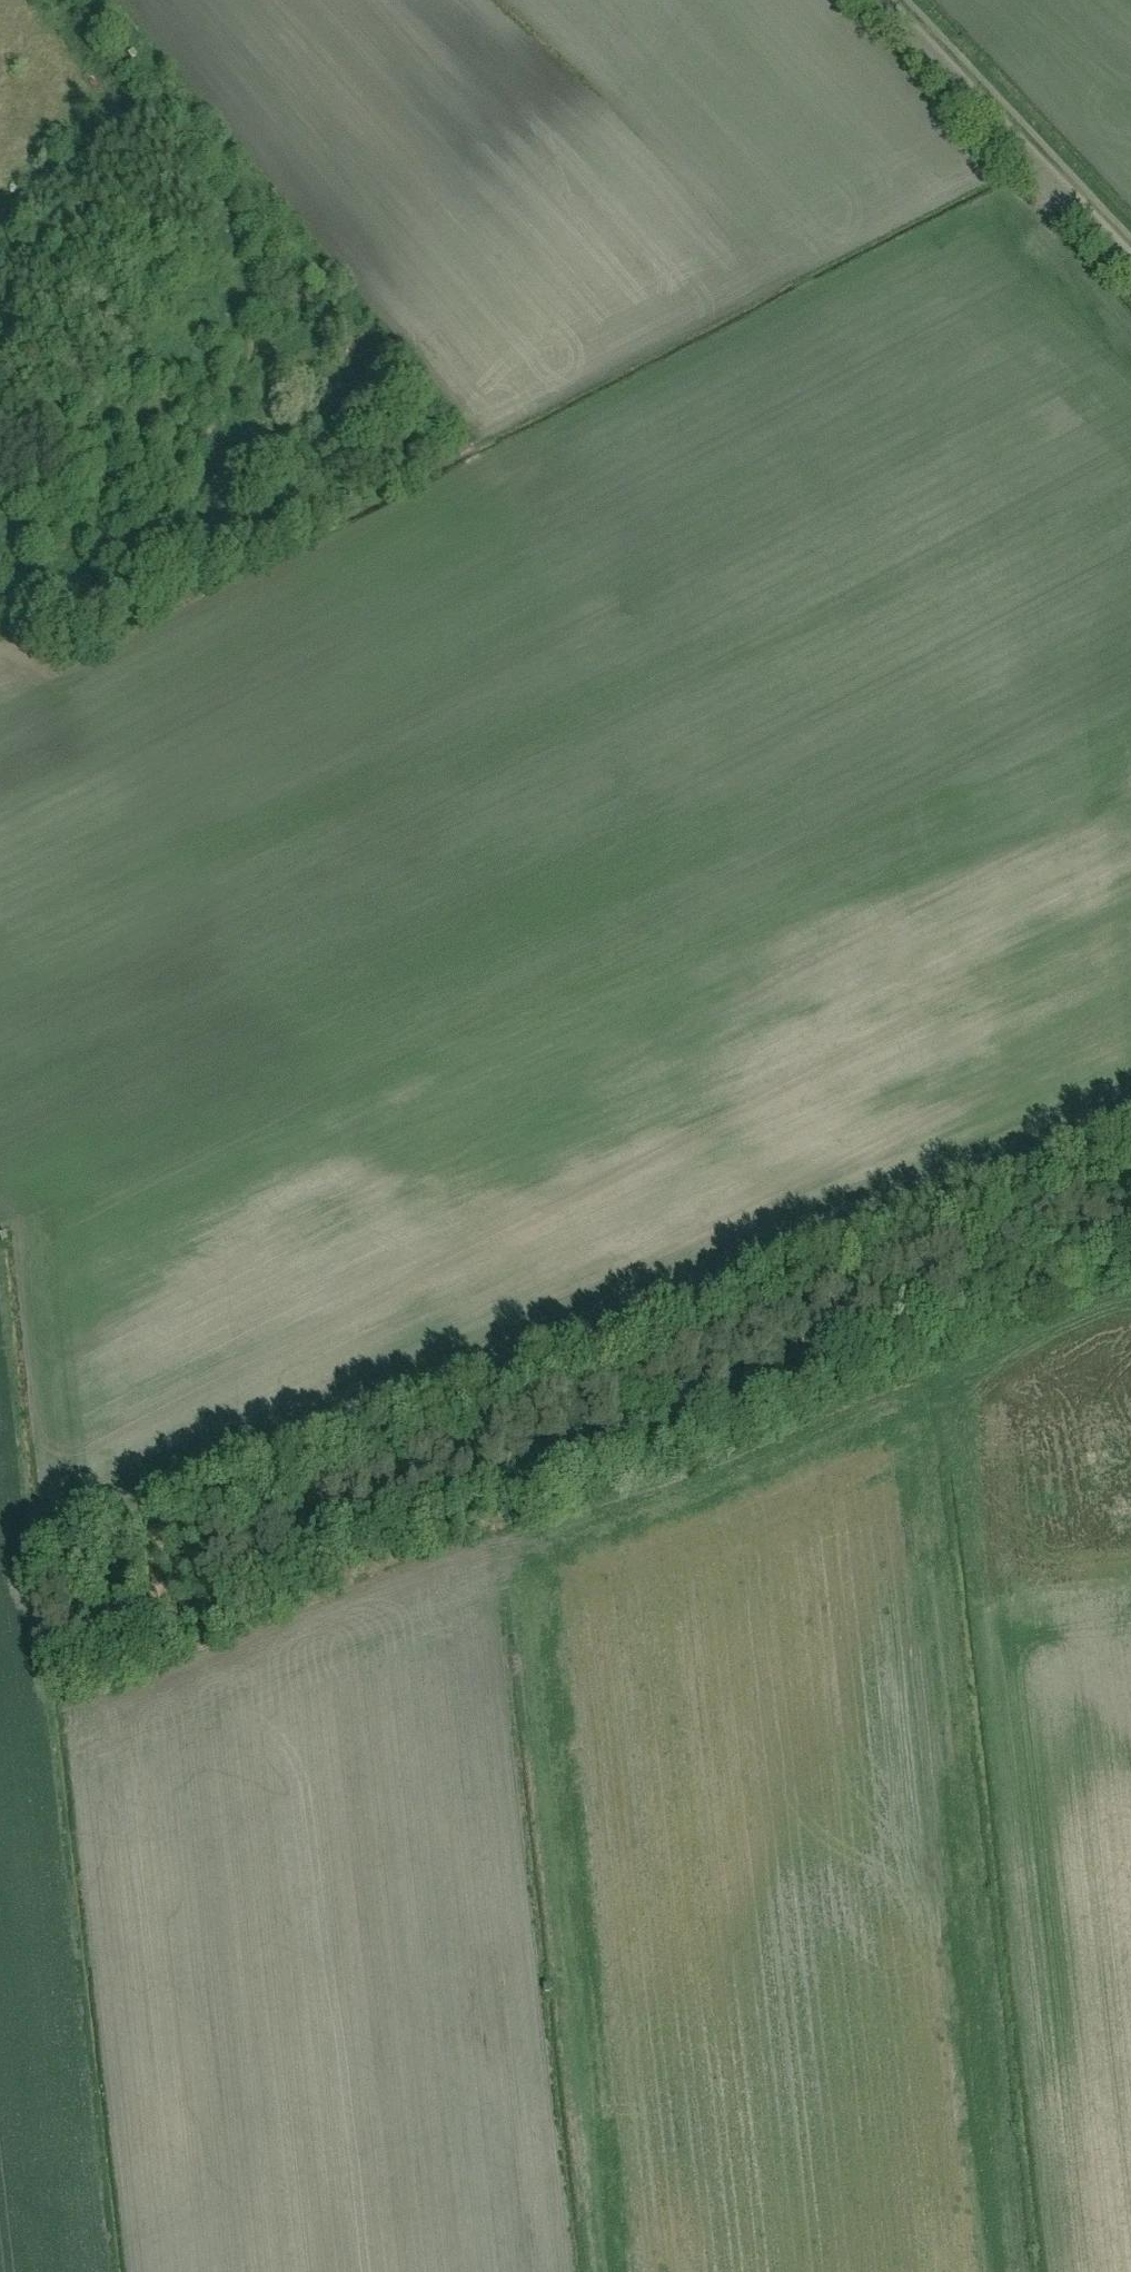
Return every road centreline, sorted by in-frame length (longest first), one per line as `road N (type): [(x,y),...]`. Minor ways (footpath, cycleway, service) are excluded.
road 1 (tertiary): [(1130,274),(875,0)]

